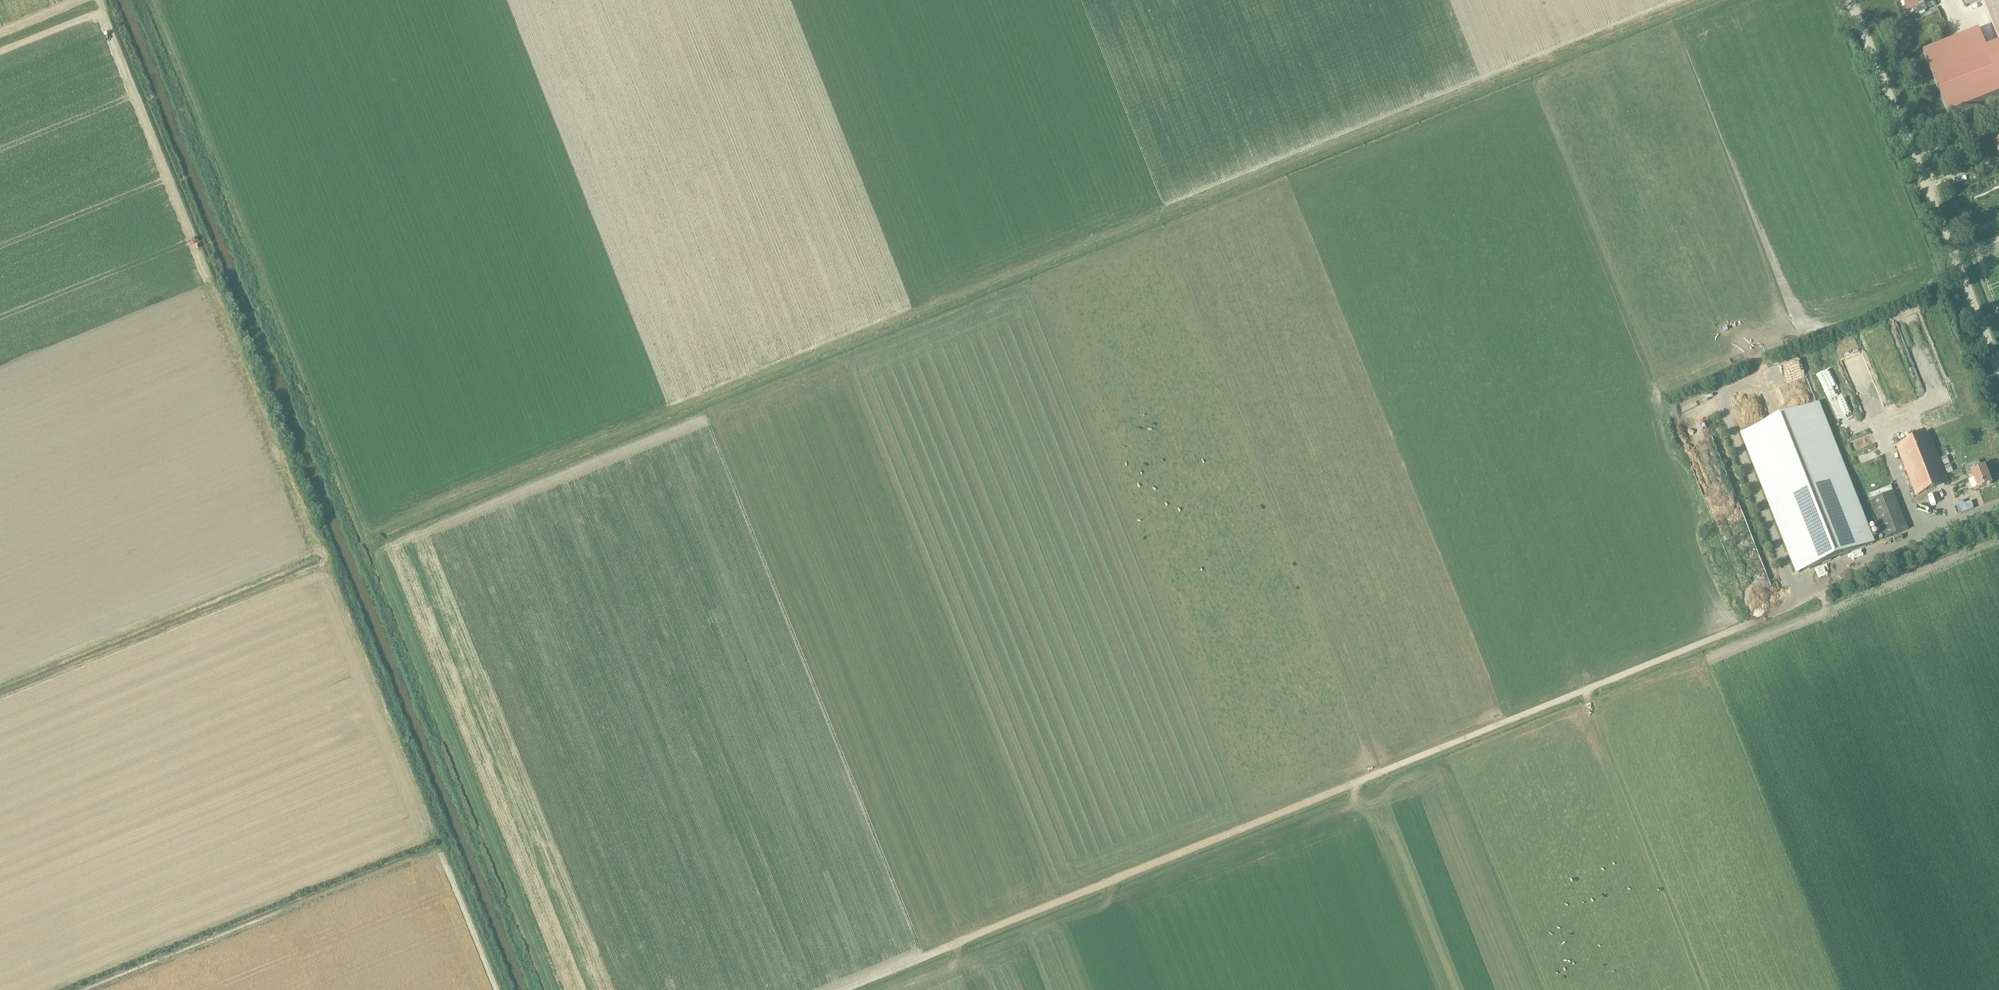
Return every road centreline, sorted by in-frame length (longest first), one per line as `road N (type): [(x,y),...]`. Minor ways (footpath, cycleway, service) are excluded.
road 1 (unclassified): [(1998,369),(1850,0)]

